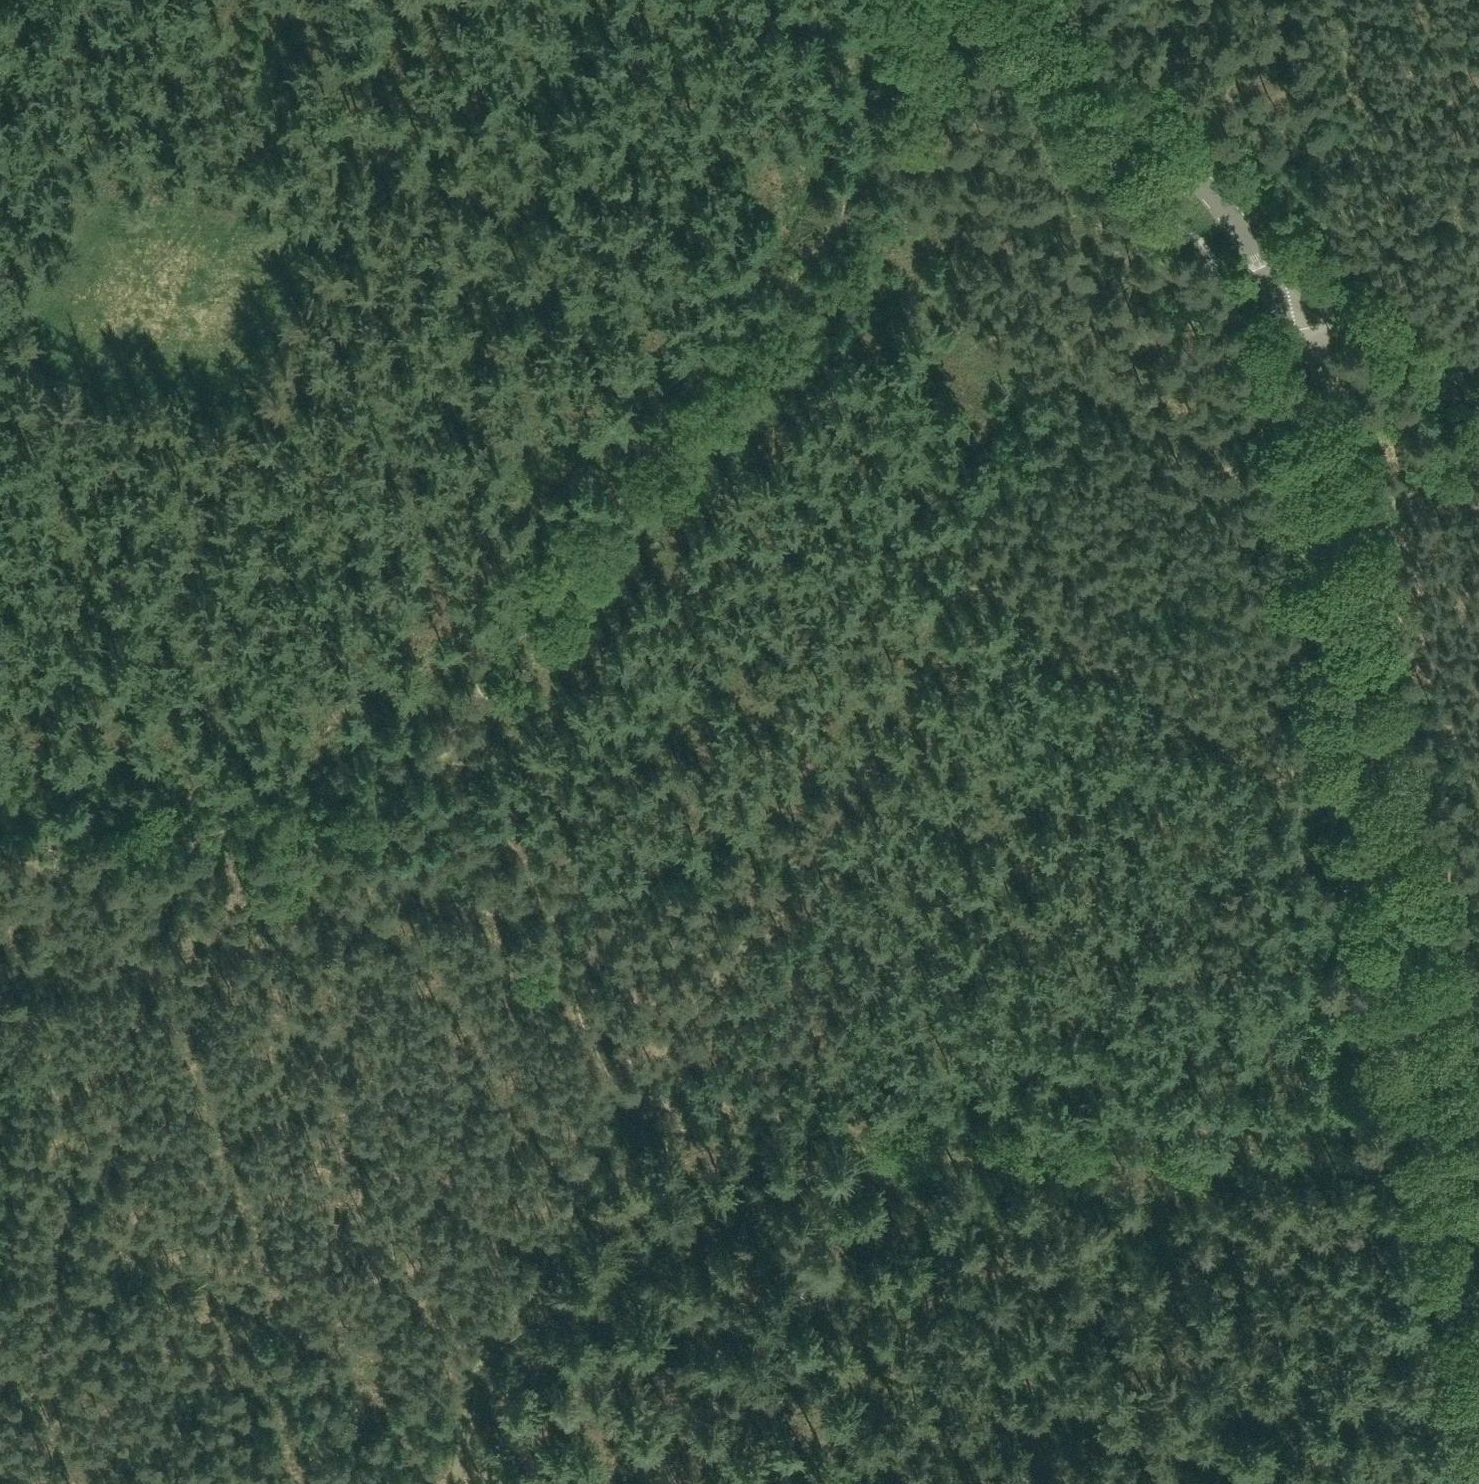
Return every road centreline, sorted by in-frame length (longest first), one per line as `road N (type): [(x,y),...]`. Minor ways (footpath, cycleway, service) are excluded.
road 1 (tertiary): [(1477,1483),(1274,309)]
road 2 (tertiary): [(1274,309),(1246,241),(1021,0)]
road 3 (tertiary): [(1478,415),(1367,328),(1274,309)]

